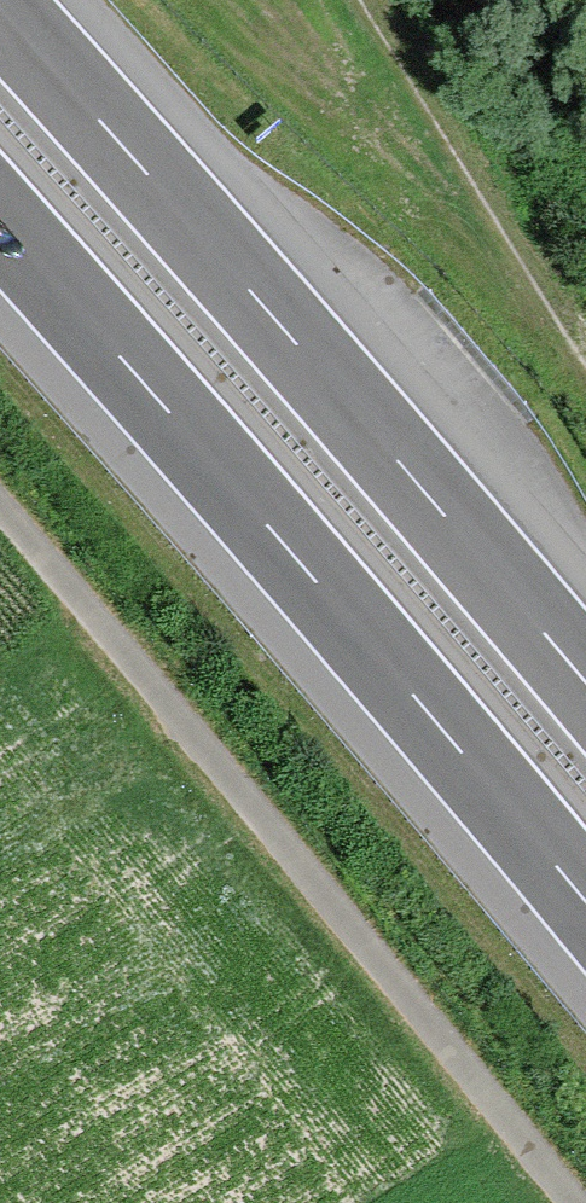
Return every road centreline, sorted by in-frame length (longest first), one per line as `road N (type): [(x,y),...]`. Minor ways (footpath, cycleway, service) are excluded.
road 1 (motorway): [(0,216),(585,909)]
road 2 (track): [(559,1202),(309,877),(0,506)]
road 3 (motorway): [(585,693),(0,24)]

